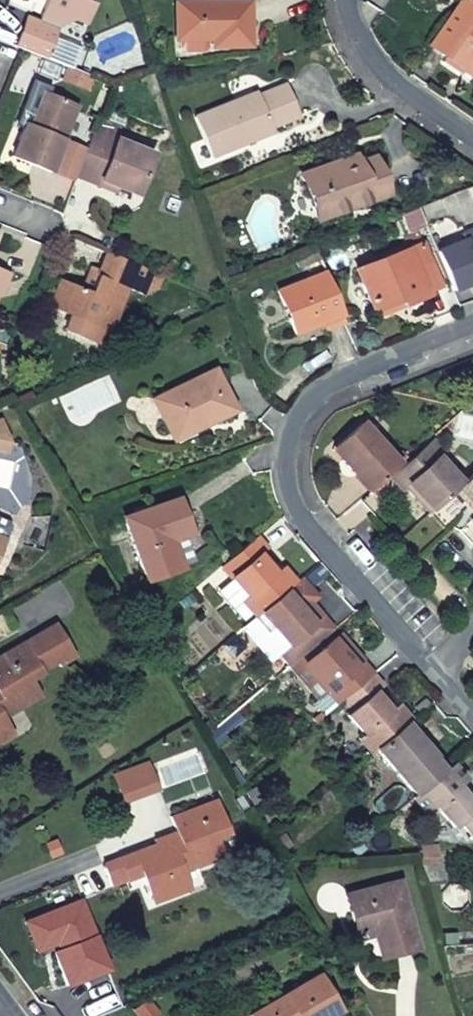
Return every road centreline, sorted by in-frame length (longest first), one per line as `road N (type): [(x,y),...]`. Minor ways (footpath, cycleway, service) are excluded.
road 1 (residential): [(425,661),(301,514),(290,454),(315,407),(364,372),(472,326)]
road 2 (residential): [(472,140),(363,45),(351,0)]

